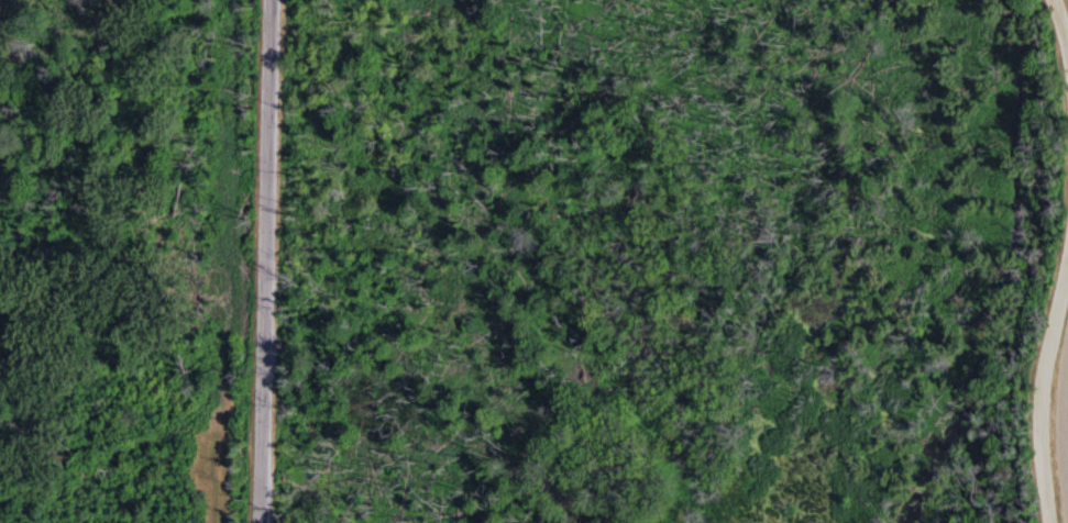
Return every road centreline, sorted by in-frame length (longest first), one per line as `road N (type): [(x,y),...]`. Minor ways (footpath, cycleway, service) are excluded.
road 1 (residential): [(261,522),(271,0)]
road 2 (residential): [(1045,522),(1038,394),(1067,248)]

